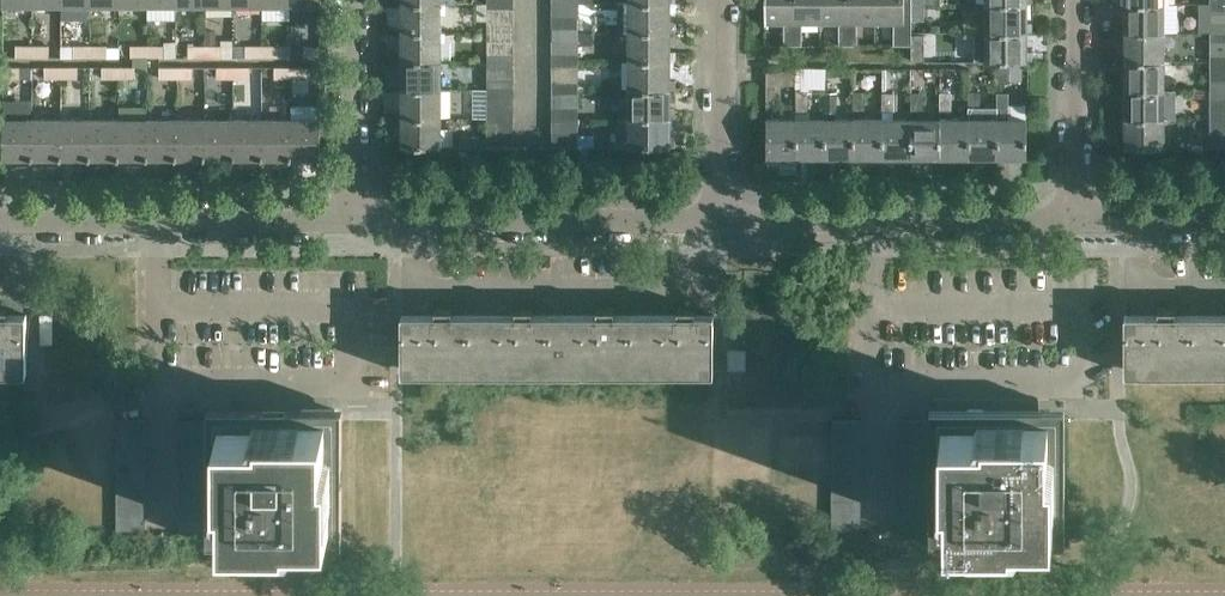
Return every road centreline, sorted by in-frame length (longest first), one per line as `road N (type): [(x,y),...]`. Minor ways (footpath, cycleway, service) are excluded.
road 1 (residential): [(410,220),(410,284),(679,296),(680,216)]
road 2 (residential): [(713,211),(1073,214)]
road 3 (residential): [(0,215),(353,215)]
road 4 (residential): [(410,220),(680,216)]
road 5 (residential): [(353,215),(345,0)]
road 6 (residential): [(1073,214),(1072,0)]
road 7 (residential): [(713,211),(714,0)]
road 8 (residential): [(1134,219),(1132,272),(1140,289),(1224,289)]

